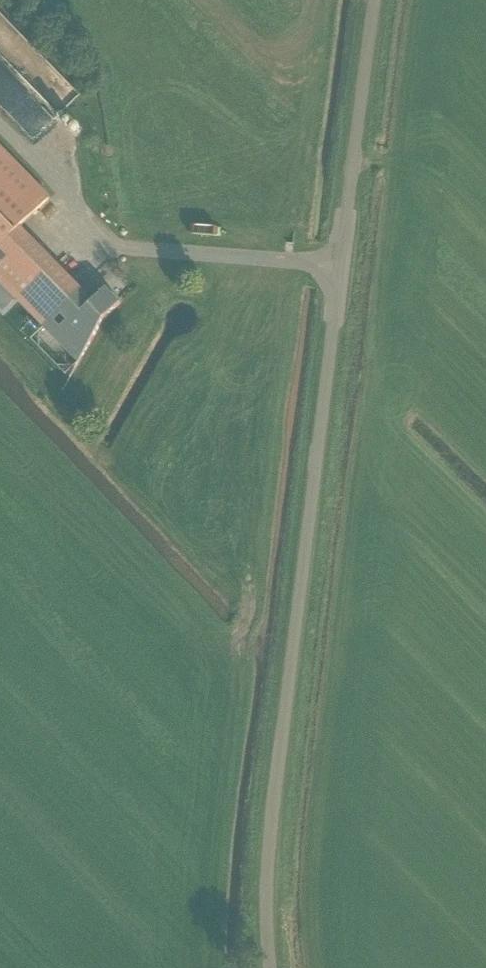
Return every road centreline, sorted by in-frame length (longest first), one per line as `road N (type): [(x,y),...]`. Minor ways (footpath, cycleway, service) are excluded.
road 1 (unclassified): [(280,967),(303,553),(381,0)]

